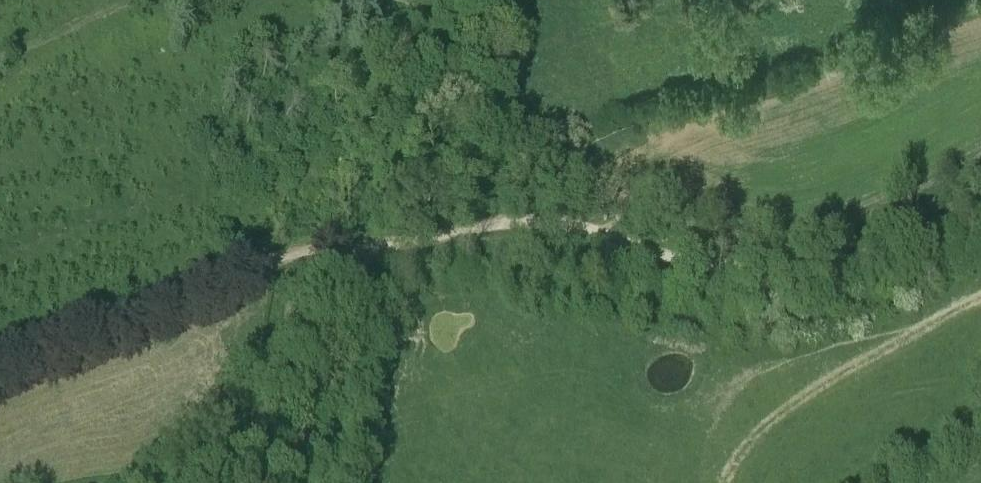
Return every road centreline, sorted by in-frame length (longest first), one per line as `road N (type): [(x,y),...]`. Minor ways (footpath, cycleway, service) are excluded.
road 1 (track): [(380,246),(552,224),(703,264),(801,268),(899,239),(980,199)]
road 2 (track): [(0,361),(283,255),(365,247)]
road 3 (track): [(365,247),(333,325),(291,482)]
road 4 (track): [(134,0),(0,58)]

